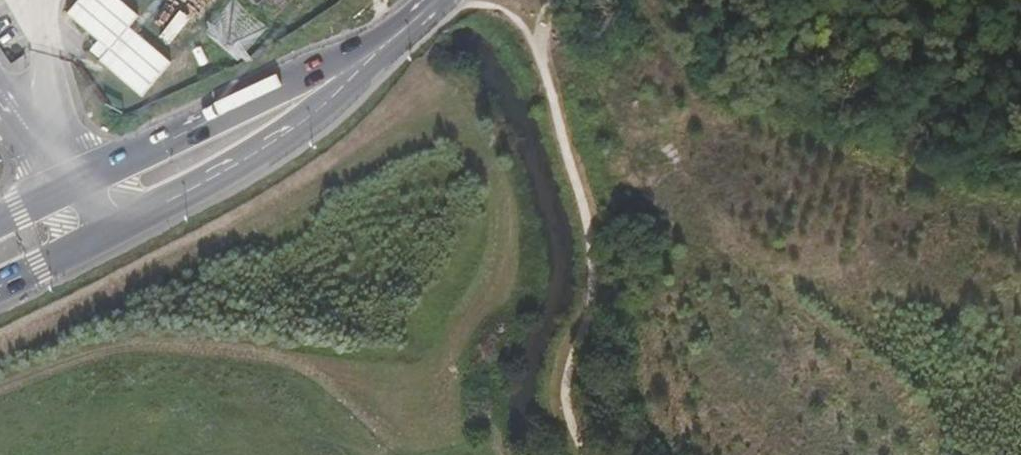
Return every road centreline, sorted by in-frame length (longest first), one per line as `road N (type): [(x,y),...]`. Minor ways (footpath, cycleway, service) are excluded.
road 1 (track): [(0,357),(285,211),(424,86),(449,76),(477,97),(498,141),(508,202),(505,263),(449,359),(434,412),(435,442),(444,454)]
road 2 (track): [(671,0),(672,113),(683,137),(771,270),(903,374),(929,404),(938,454)]
road 3 (track): [(1020,187),(830,133),(691,111)]
road 4 (primary): [(375,51),(295,78),(72,185)]
road 5 (primary): [(102,232),(247,156),(312,112),(375,51)]
road 6 (track): [(771,270),(955,296),(1020,292)]

